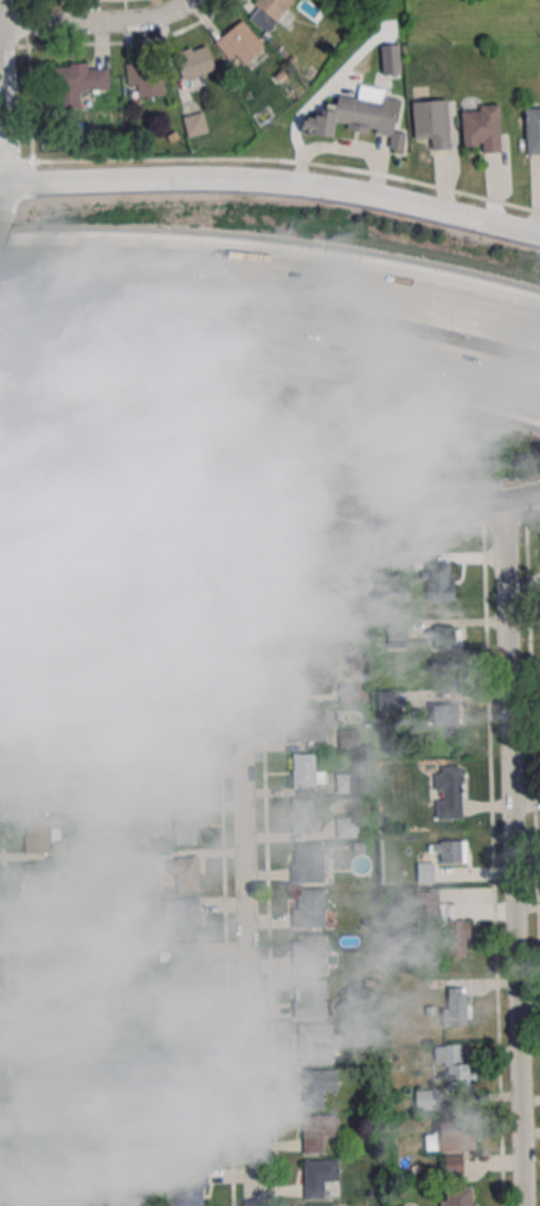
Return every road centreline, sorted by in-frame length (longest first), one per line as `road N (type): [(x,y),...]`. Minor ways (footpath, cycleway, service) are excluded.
road 1 (residential): [(252,1205),(240,671),(208,576),(206,467)]
road 2 (residential): [(523,1205),(504,500)]
road 3 (secondary): [(539,233),(352,191),(240,178),(1,184)]
road 4 (secondary): [(206,467),(381,505),(504,500)]
road 5 (motorway): [(539,335),(338,283),(250,274)]
road 6 (motorway): [(263,340),(388,359),(539,396)]
road 7 (motorway): [(0,331),(263,340)]
road 8 (motorway): [(250,274),(174,267),(0,270)]
road 9 (secondary): [(0,423),(206,467)]
road 10 (residential): [(1,25),(149,20),(196,0)]
road 11 (residential): [(1,184),(1,25)]

